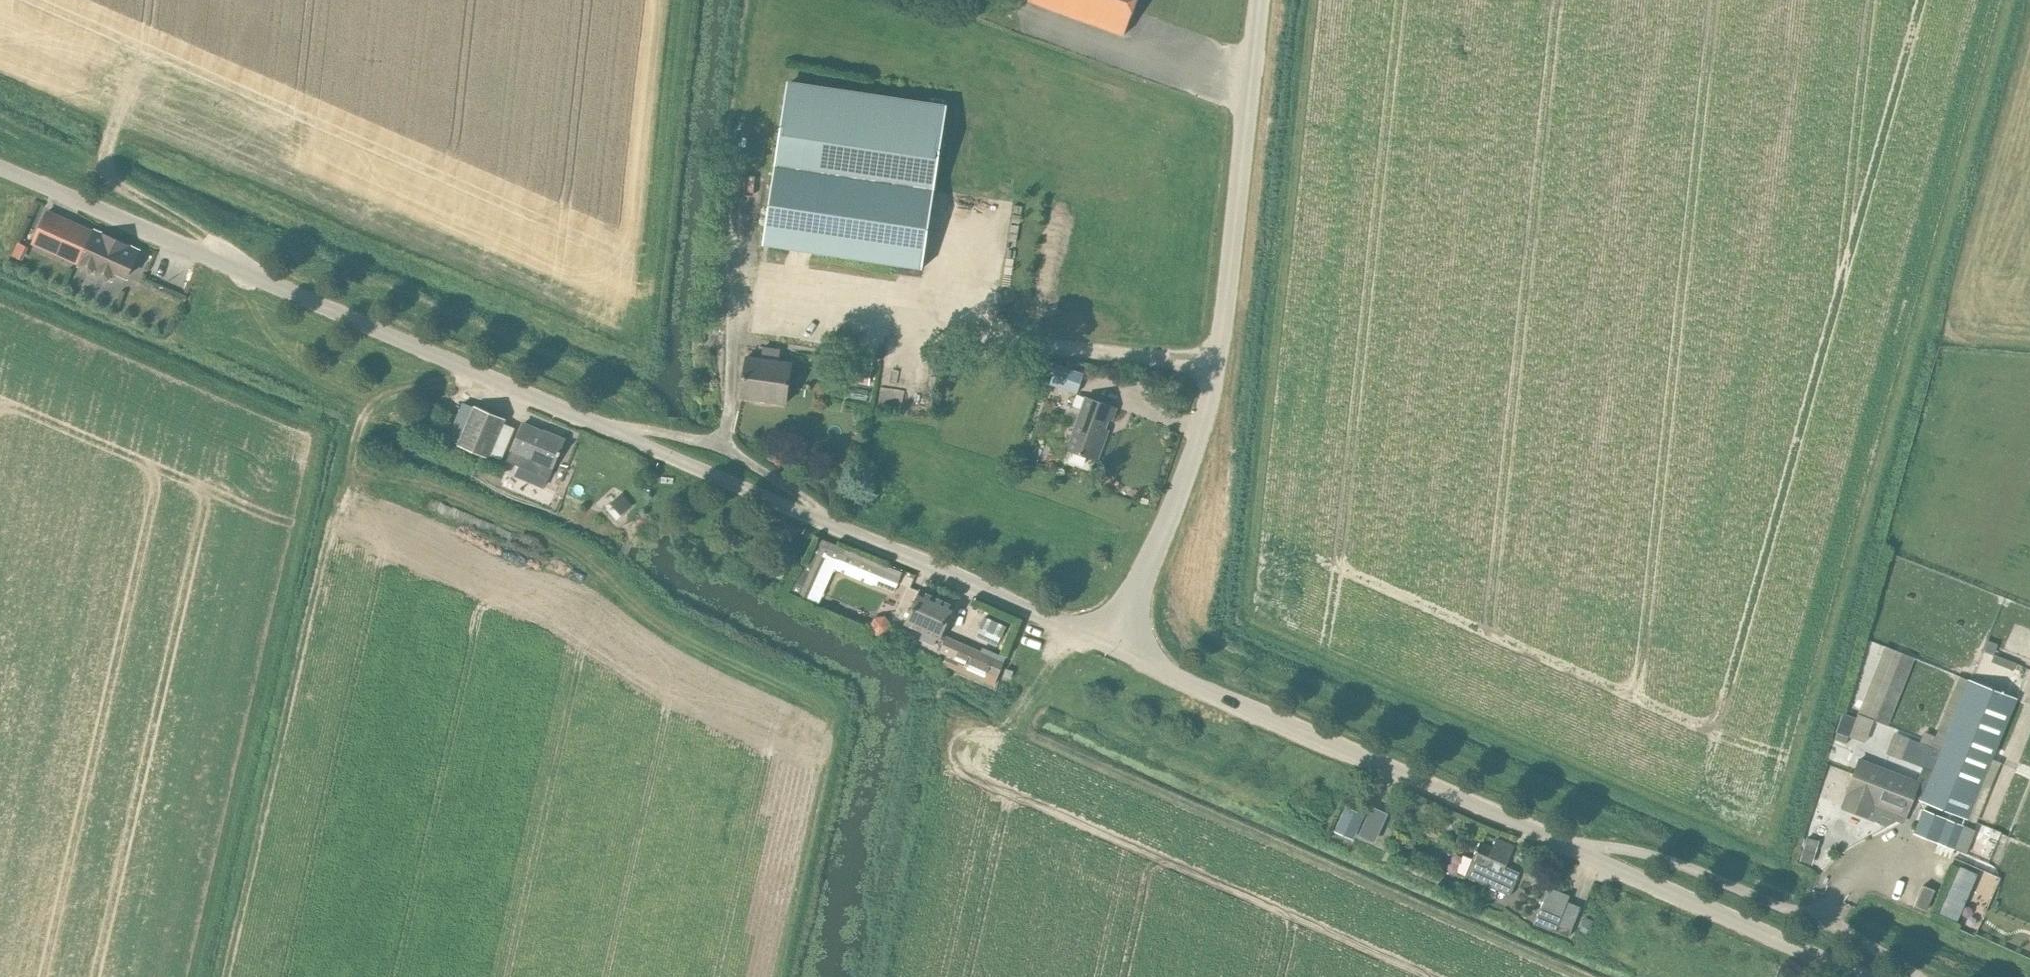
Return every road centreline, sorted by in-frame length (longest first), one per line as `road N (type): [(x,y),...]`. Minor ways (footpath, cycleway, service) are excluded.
road 1 (unclassified): [(1113,649),(0,168)]
road 2 (track): [(678,0),(639,330),(628,343),(0,78)]
road 3 (unclassified): [(1858,976),(1113,649)]
road 4 (unclassified): [(1113,649),(1192,455),(1213,376),(1260,0)]
road 5 (track): [(113,126),(104,164),(113,181),(209,240),(286,357),(369,409)]
road 6 (track): [(895,976),(949,755),(972,734),(1007,720),(1072,631)]
road 7 (track): [(486,377),(405,389),(371,406),(356,436),(344,509)]

